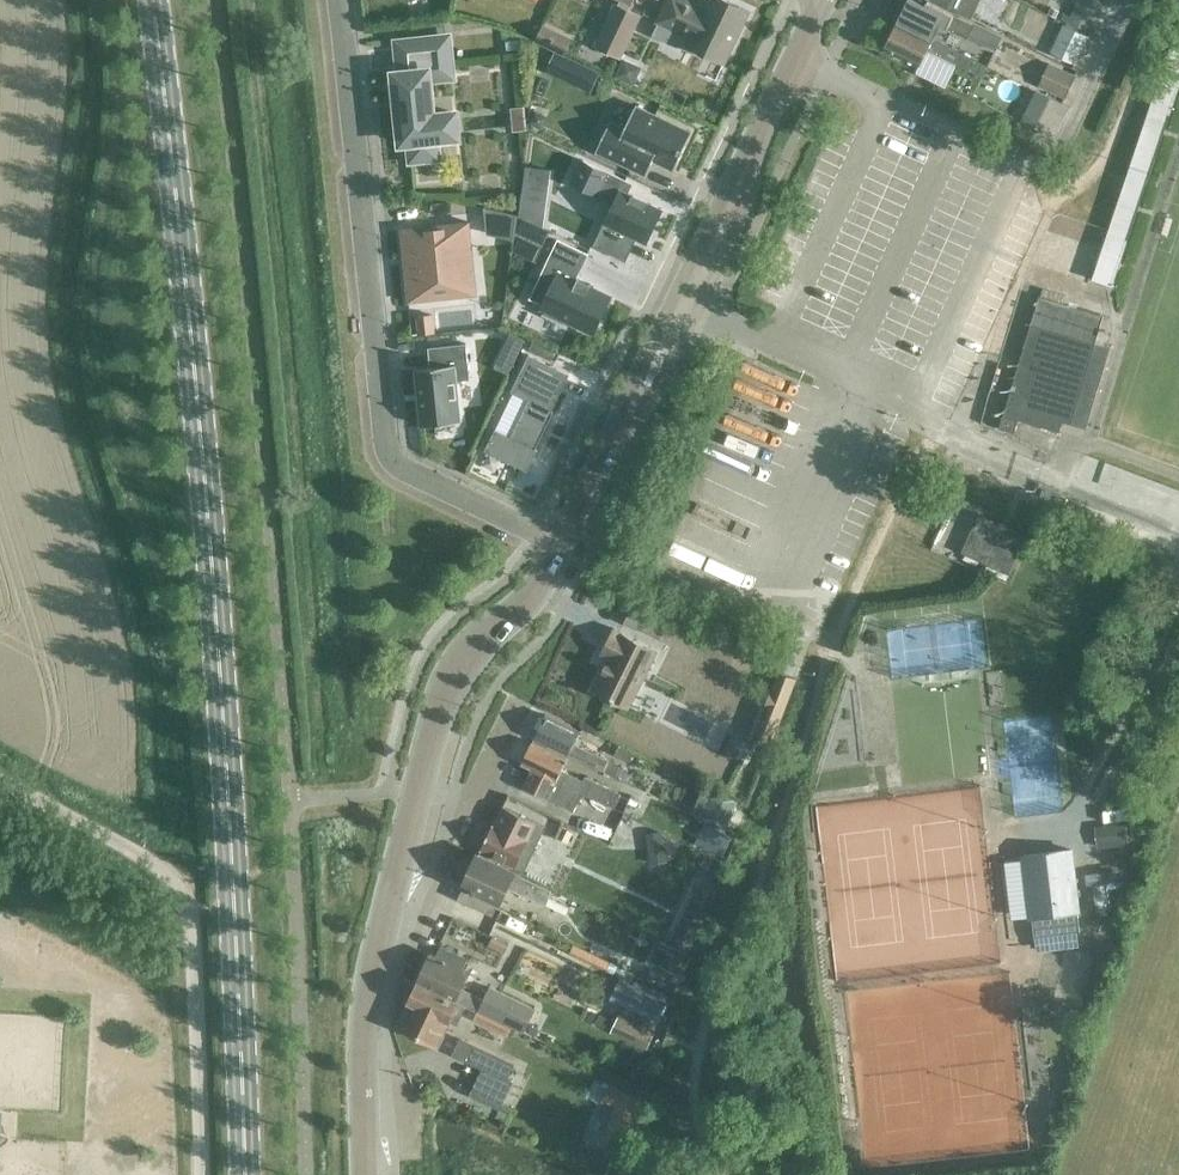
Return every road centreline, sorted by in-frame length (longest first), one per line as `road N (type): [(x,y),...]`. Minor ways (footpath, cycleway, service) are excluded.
road 1 (secondary): [(153,0),(217,606),(248,1174)]
road 2 (residential): [(369,1174),(373,991),(439,723),(465,663),(537,596),(566,543)]
road 3 (residential): [(339,0),(394,459),(566,543)]
road 4 (residential): [(566,543),(825,0)]
road 5 (unclassified): [(199,1174),(187,911),(169,876),(0,778)]

